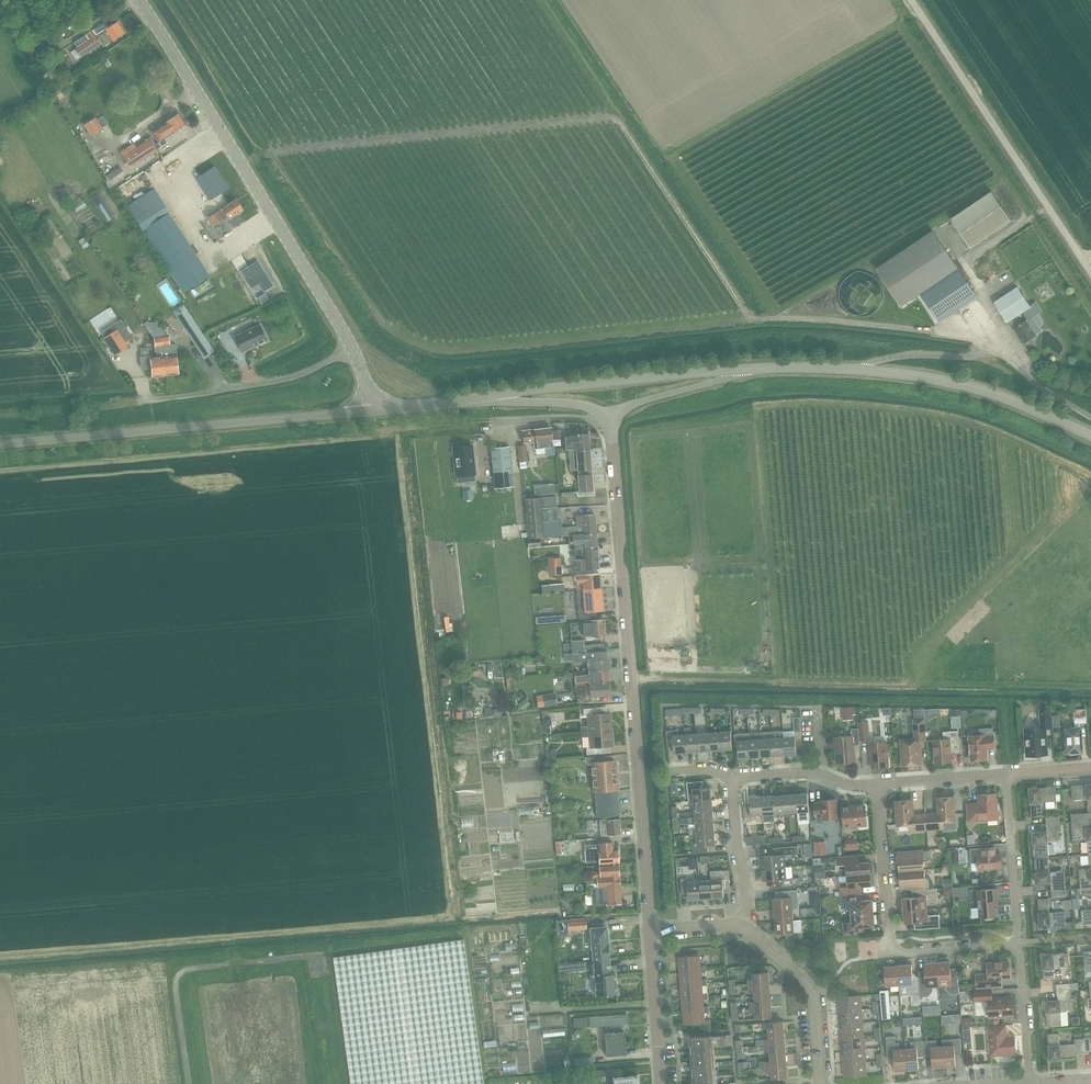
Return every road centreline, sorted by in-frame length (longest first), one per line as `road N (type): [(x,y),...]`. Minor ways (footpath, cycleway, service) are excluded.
road 1 (residential): [(650,932),(613,419)]
road 2 (tertiary): [(372,409),(360,359),(136,0)]
road 3 (unclassified): [(0,445),(372,409)]
road 4 (tertiary): [(1090,436),(936,379),(736,369)]
road 5 (unclassified): [(1090,273),(911,0)]
road 6 (residential): [(1018,944),(893,949),(877,785)]
road 7 (tertiary): [(736,369),(498,395)]
road 8 (residential): [(821,1083),(808,981),(741,926)]
road 9 (residential): [(1018,944),(1006,774)]
road 10 (residential): [(662,1083),(650,932)]
road 11 (residential): [(732,778),(745,880),(741,926)]
road 12 (track): [(632,680),(779,680)]
road 13 (residential): [(1029,1083),(1018,944)]
road 14 (residential): [(1006,774),(877,785)]
road 15 (tertiary): [(498,395),(372,409)]

